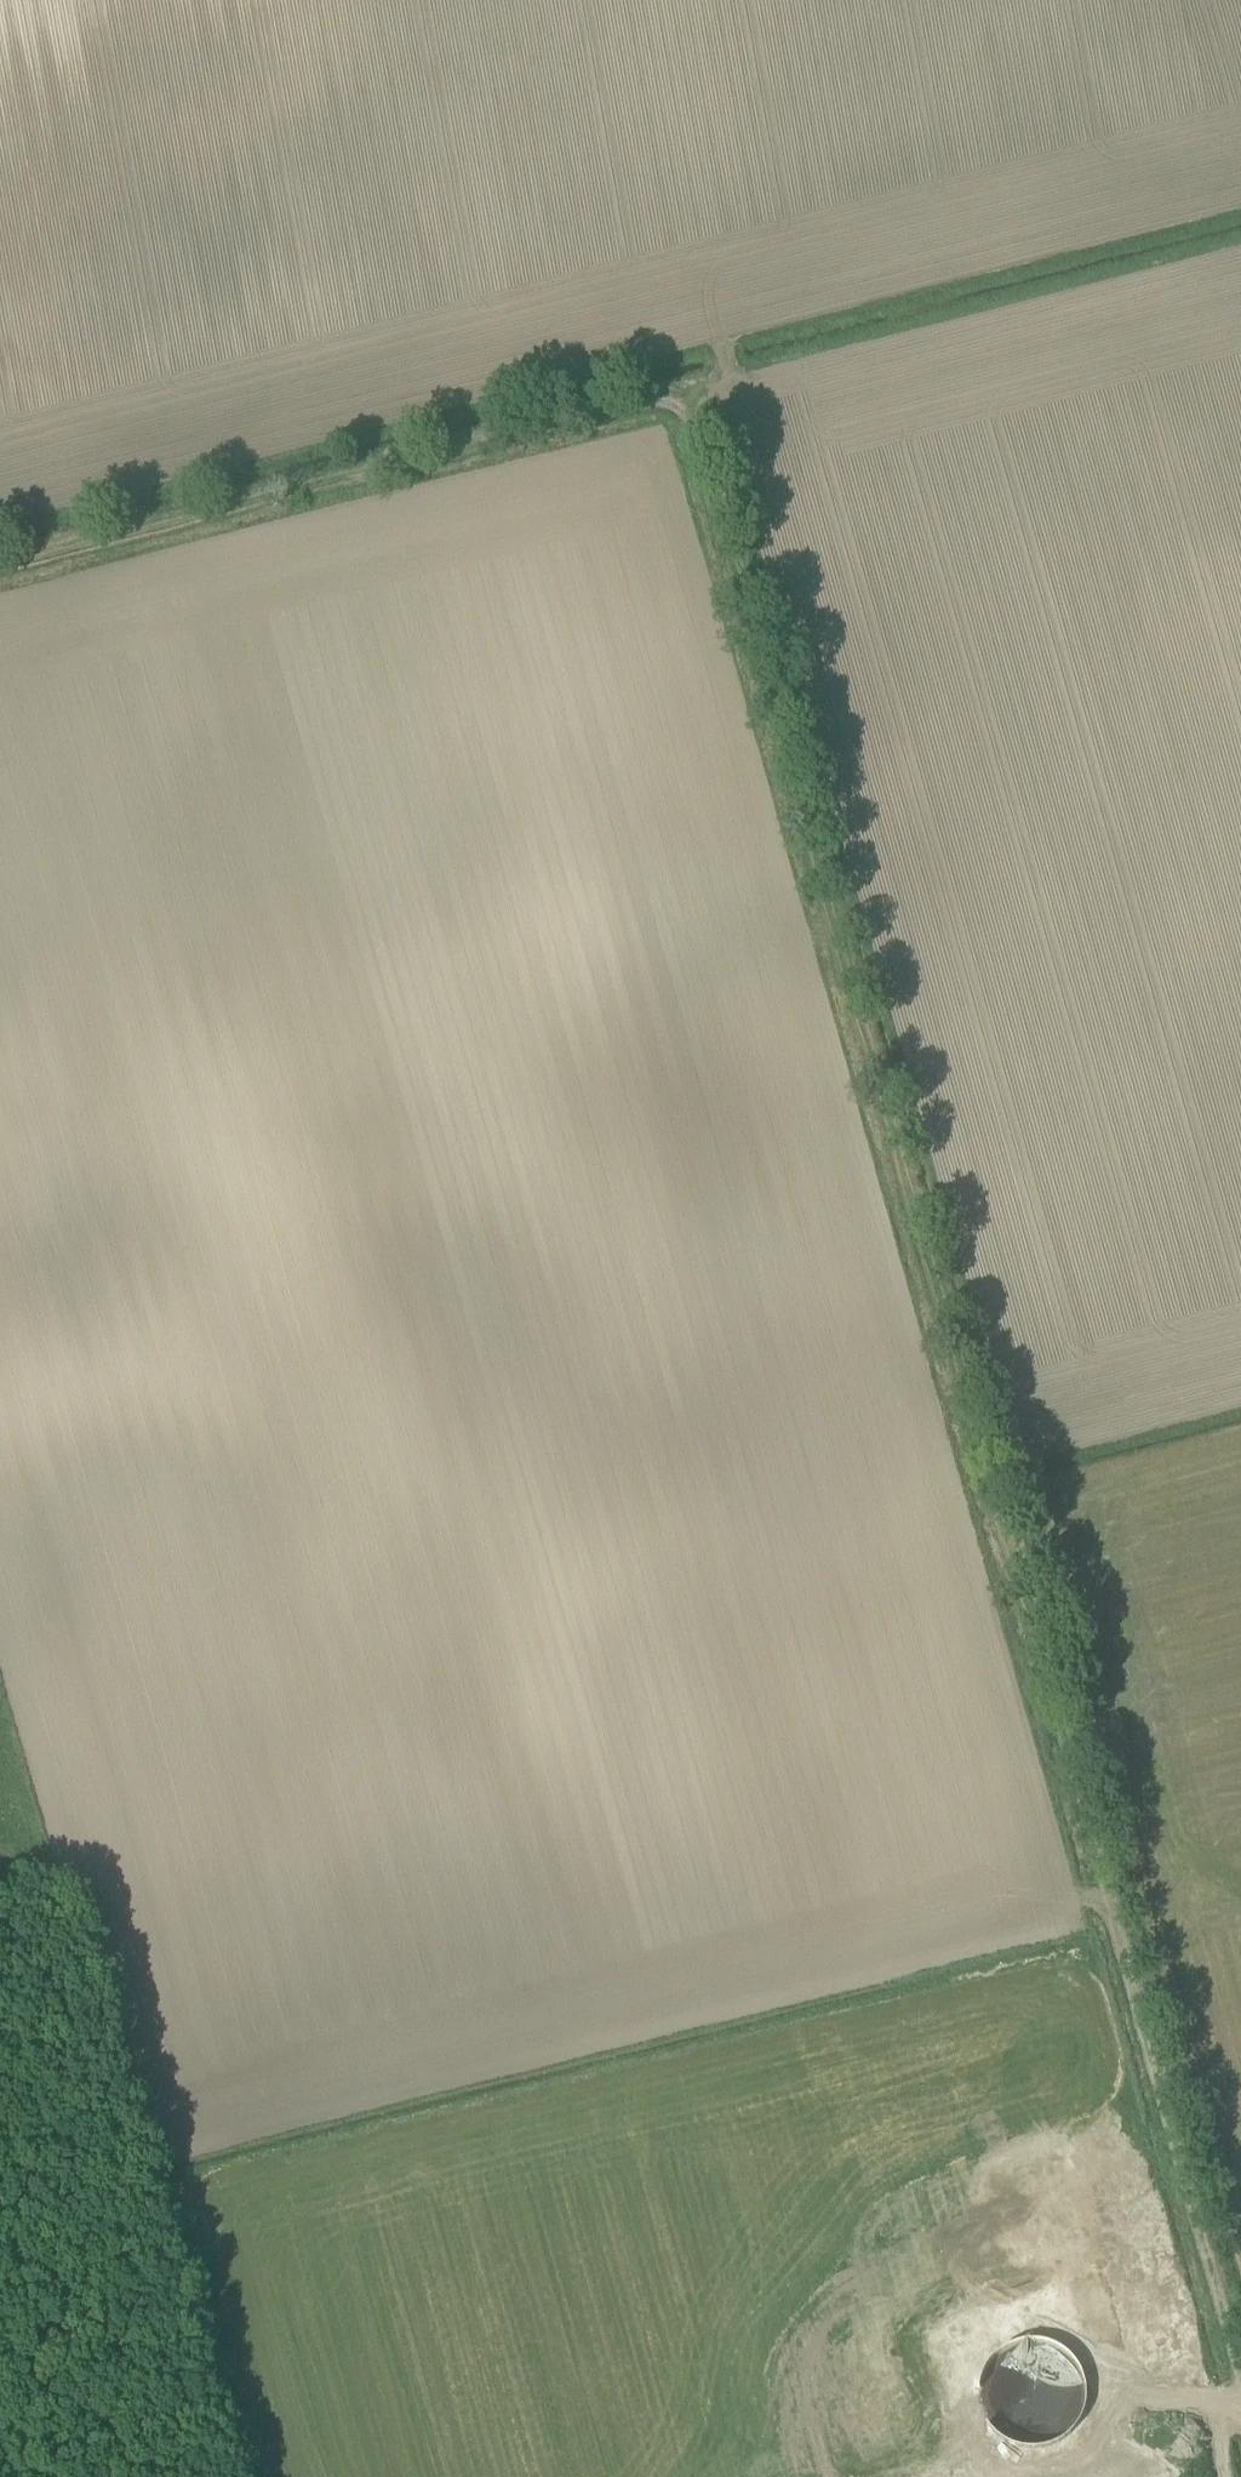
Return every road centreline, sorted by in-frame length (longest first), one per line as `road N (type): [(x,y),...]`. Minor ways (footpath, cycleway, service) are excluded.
road 1 (track): [(1240,2342),(681,390),(0,561)]

